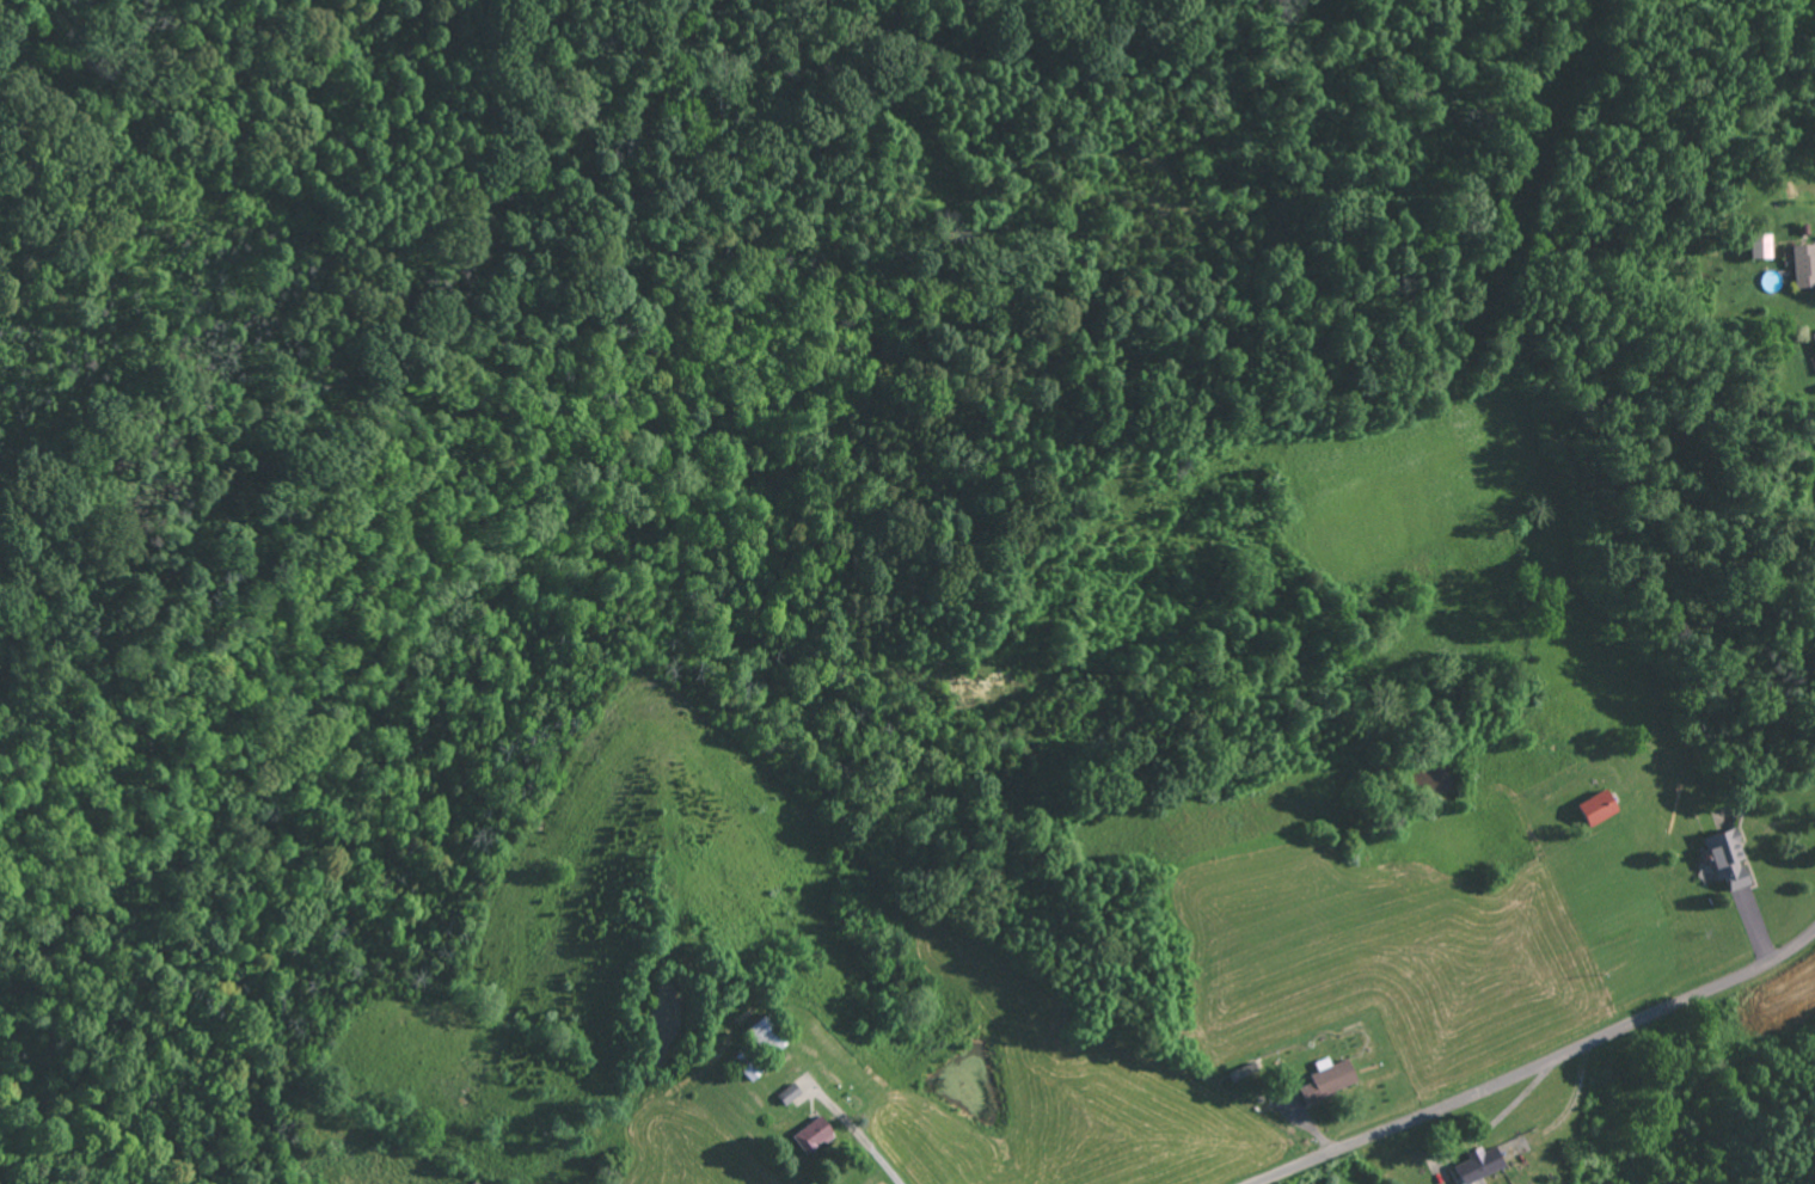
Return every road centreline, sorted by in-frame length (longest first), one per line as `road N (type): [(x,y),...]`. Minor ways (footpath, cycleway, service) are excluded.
road 1 (residential): [(1262,1183),(1728,984),(1814,929)]

